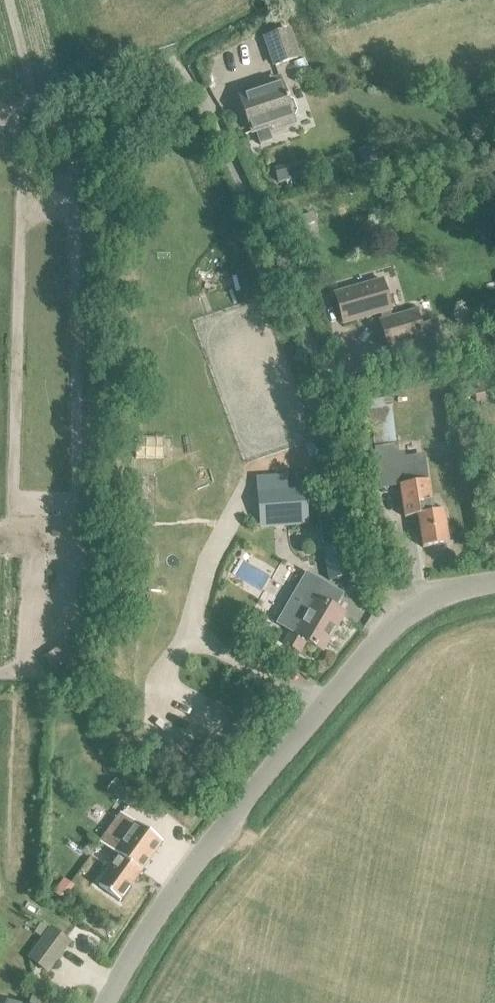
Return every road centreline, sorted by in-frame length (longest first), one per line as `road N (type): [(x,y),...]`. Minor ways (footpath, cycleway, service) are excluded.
road 1 (track): [(172,62),(219,139),(282,293),(397,628)]
road 2 (residential): [(109,1002),(129,961),(206,853),(386,638),(423,604),(494,589)]

